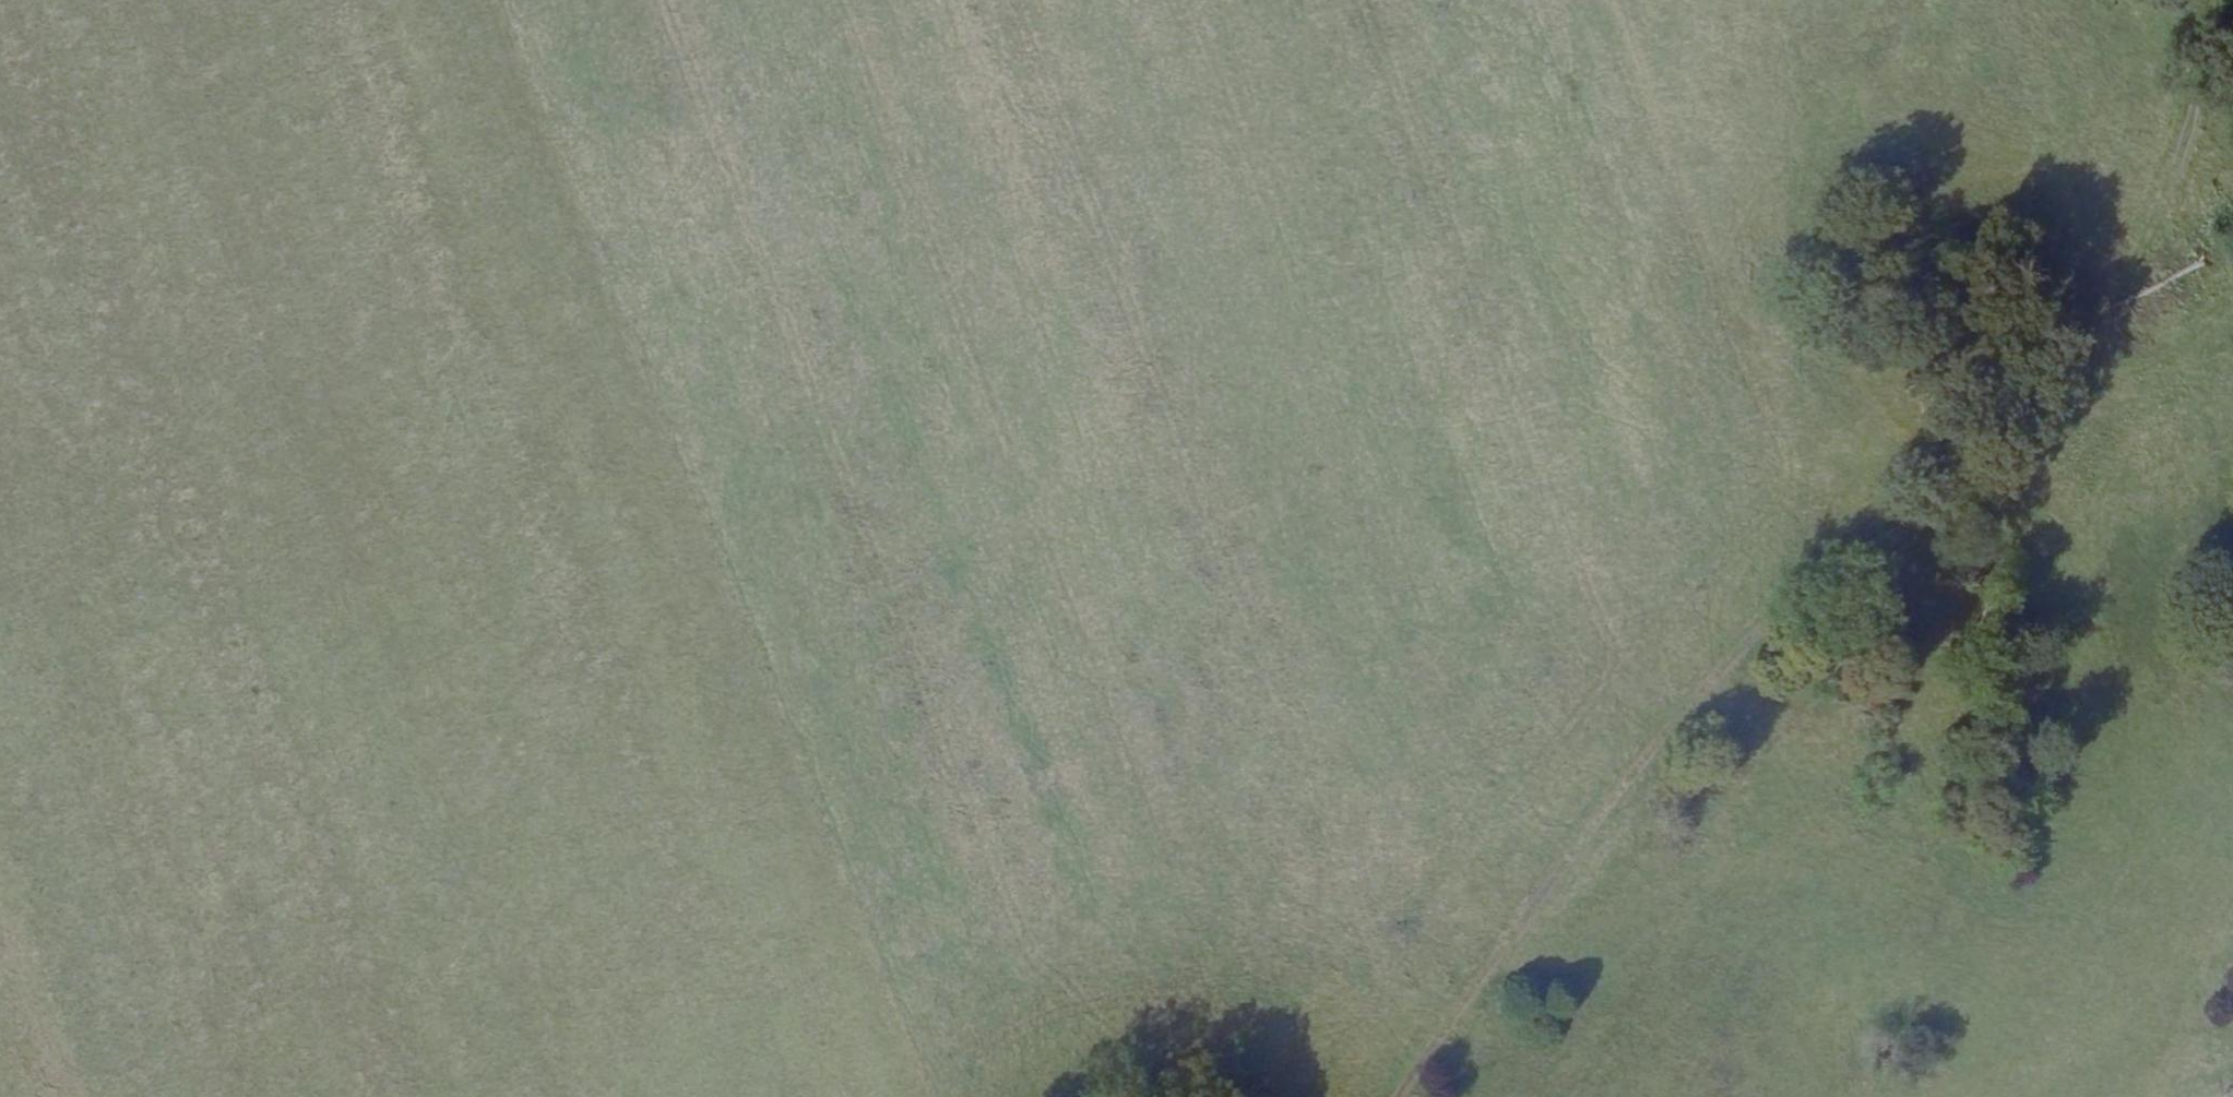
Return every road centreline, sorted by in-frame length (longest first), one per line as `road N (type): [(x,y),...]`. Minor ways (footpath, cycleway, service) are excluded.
road 1 (track): [(2191,96),(2155,208),(2068,372),(1963,477),(1762,629)]
road 2 (unclassified): [(1762,629),(1614,792),(1392,1096)]

